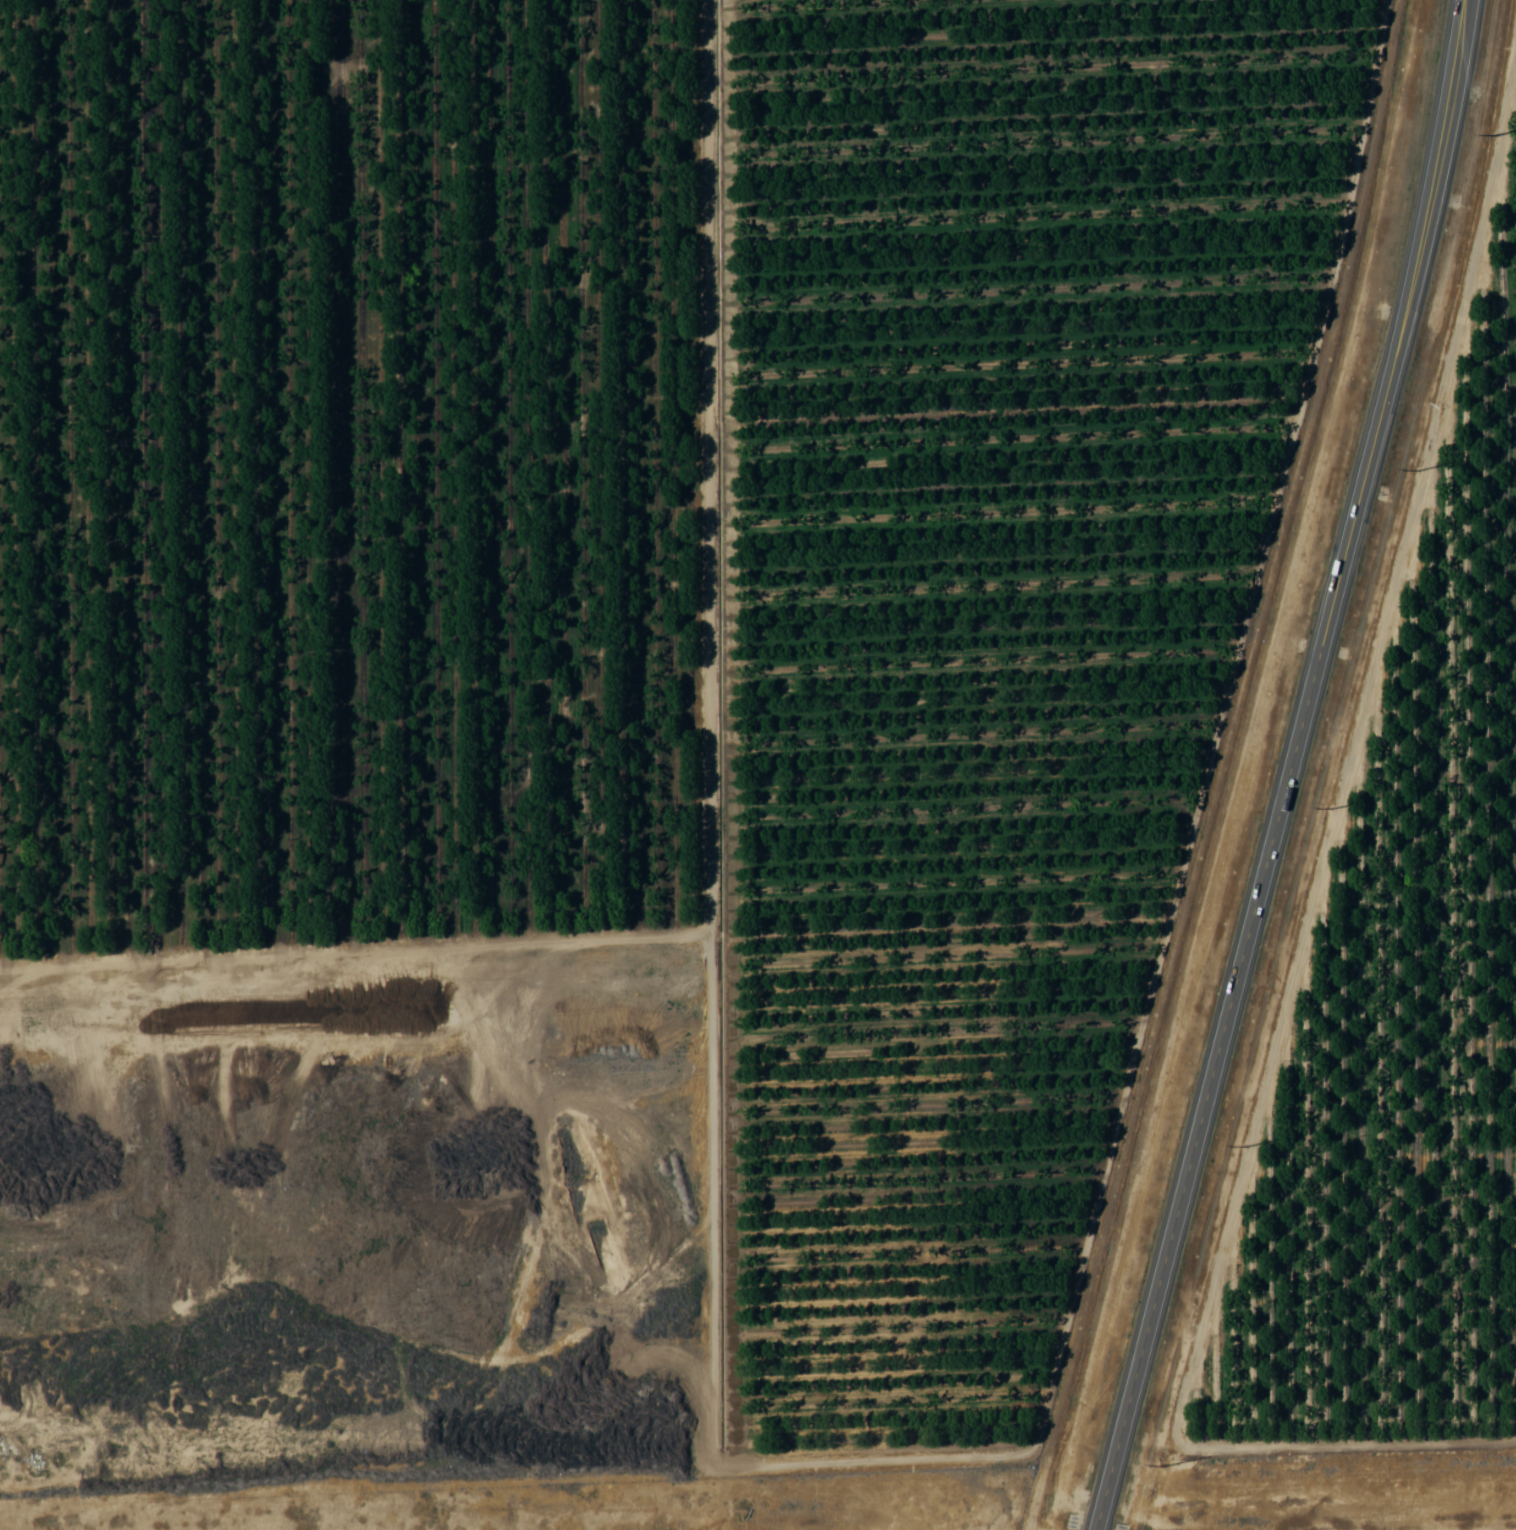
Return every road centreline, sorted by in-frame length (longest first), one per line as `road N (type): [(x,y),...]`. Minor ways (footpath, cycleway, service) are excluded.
road 1 (trunk): [(1095,1529),(1398,342),(1465,0)]

